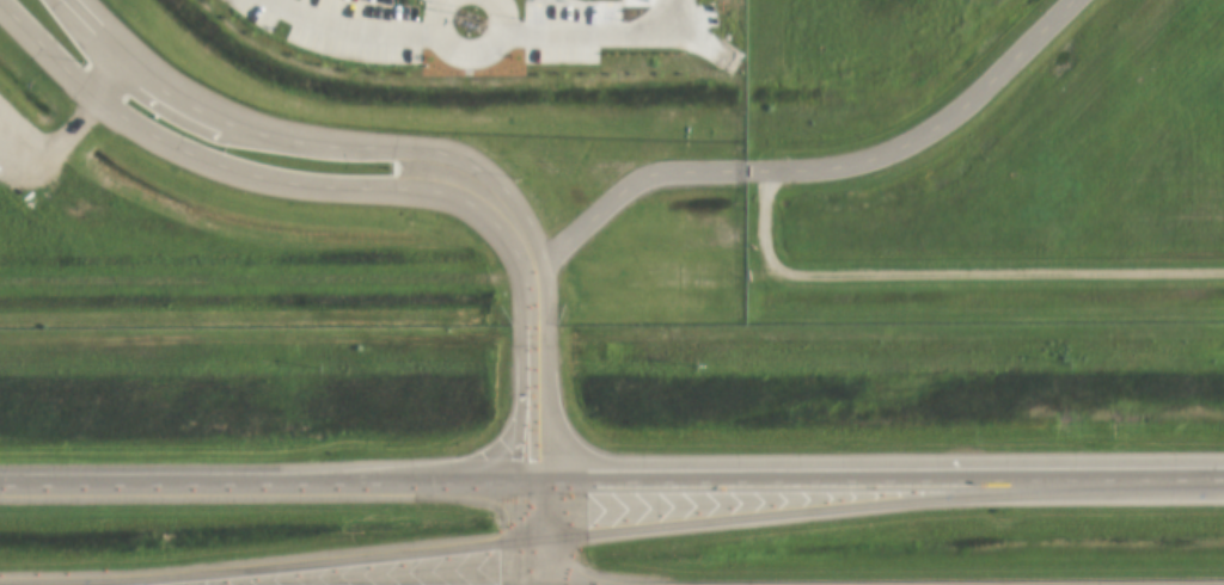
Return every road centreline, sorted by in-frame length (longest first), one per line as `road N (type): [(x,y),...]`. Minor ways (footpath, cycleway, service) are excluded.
road 1 (trunk): [(1223,462),(536,456),(0,464)]
road 2 (primary): [(536,456),(534,291),(514,223),(448,170),(263,149)]
road 3 (residential): [(429,0),(476,23),(528,32),(673,33),(683,0)]
road 4 (primary): [(263,149),(206,134),(152,96),(60,0)]
road 5 (residential): [(424,0),(420,30),(303,0)]
road 6 (residential): [(545,584),(536,456)]

